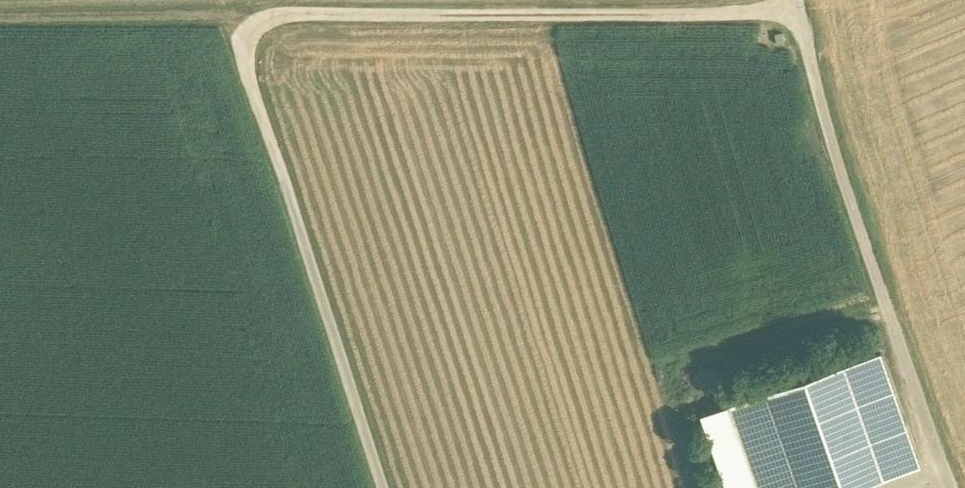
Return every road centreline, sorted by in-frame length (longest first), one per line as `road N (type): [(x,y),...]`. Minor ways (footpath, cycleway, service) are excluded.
road 1 (track): [(274,20),(799,14)]
road 2 (track): [(274,20),(248,26),(236,48),(381,487)]
road 3 (track): [(798,0),(889,320),(950,487)]
road 4 (track): [(0,24),(235,22),(244,30)]

